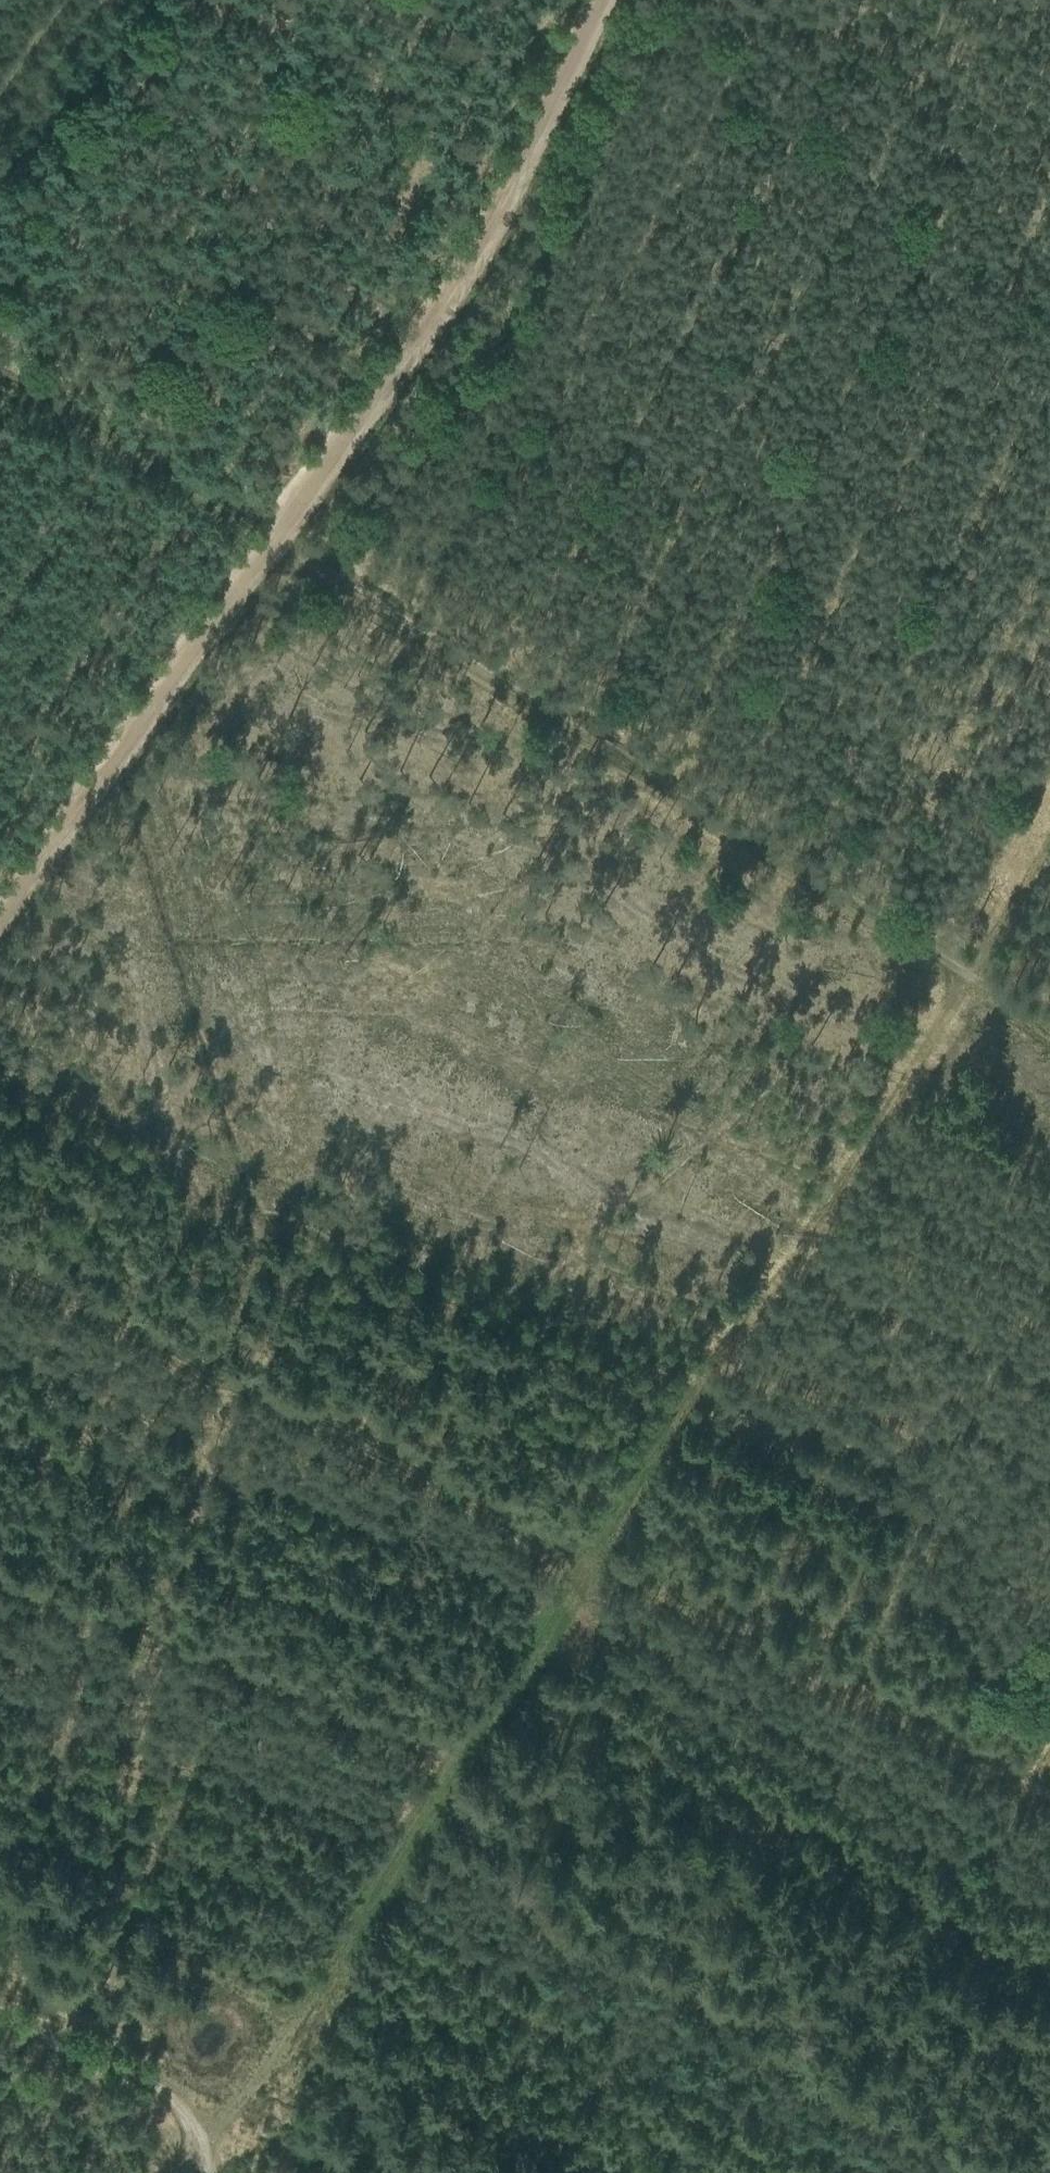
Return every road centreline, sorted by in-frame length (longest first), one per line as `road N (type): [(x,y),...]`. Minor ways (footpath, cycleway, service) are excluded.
road 1 (track): [(1049,1035),(280,533)]
road 2 (track): [(280,533),(489,238),(606,0)]
road 3 (track): [(280,533),(0,924)]

